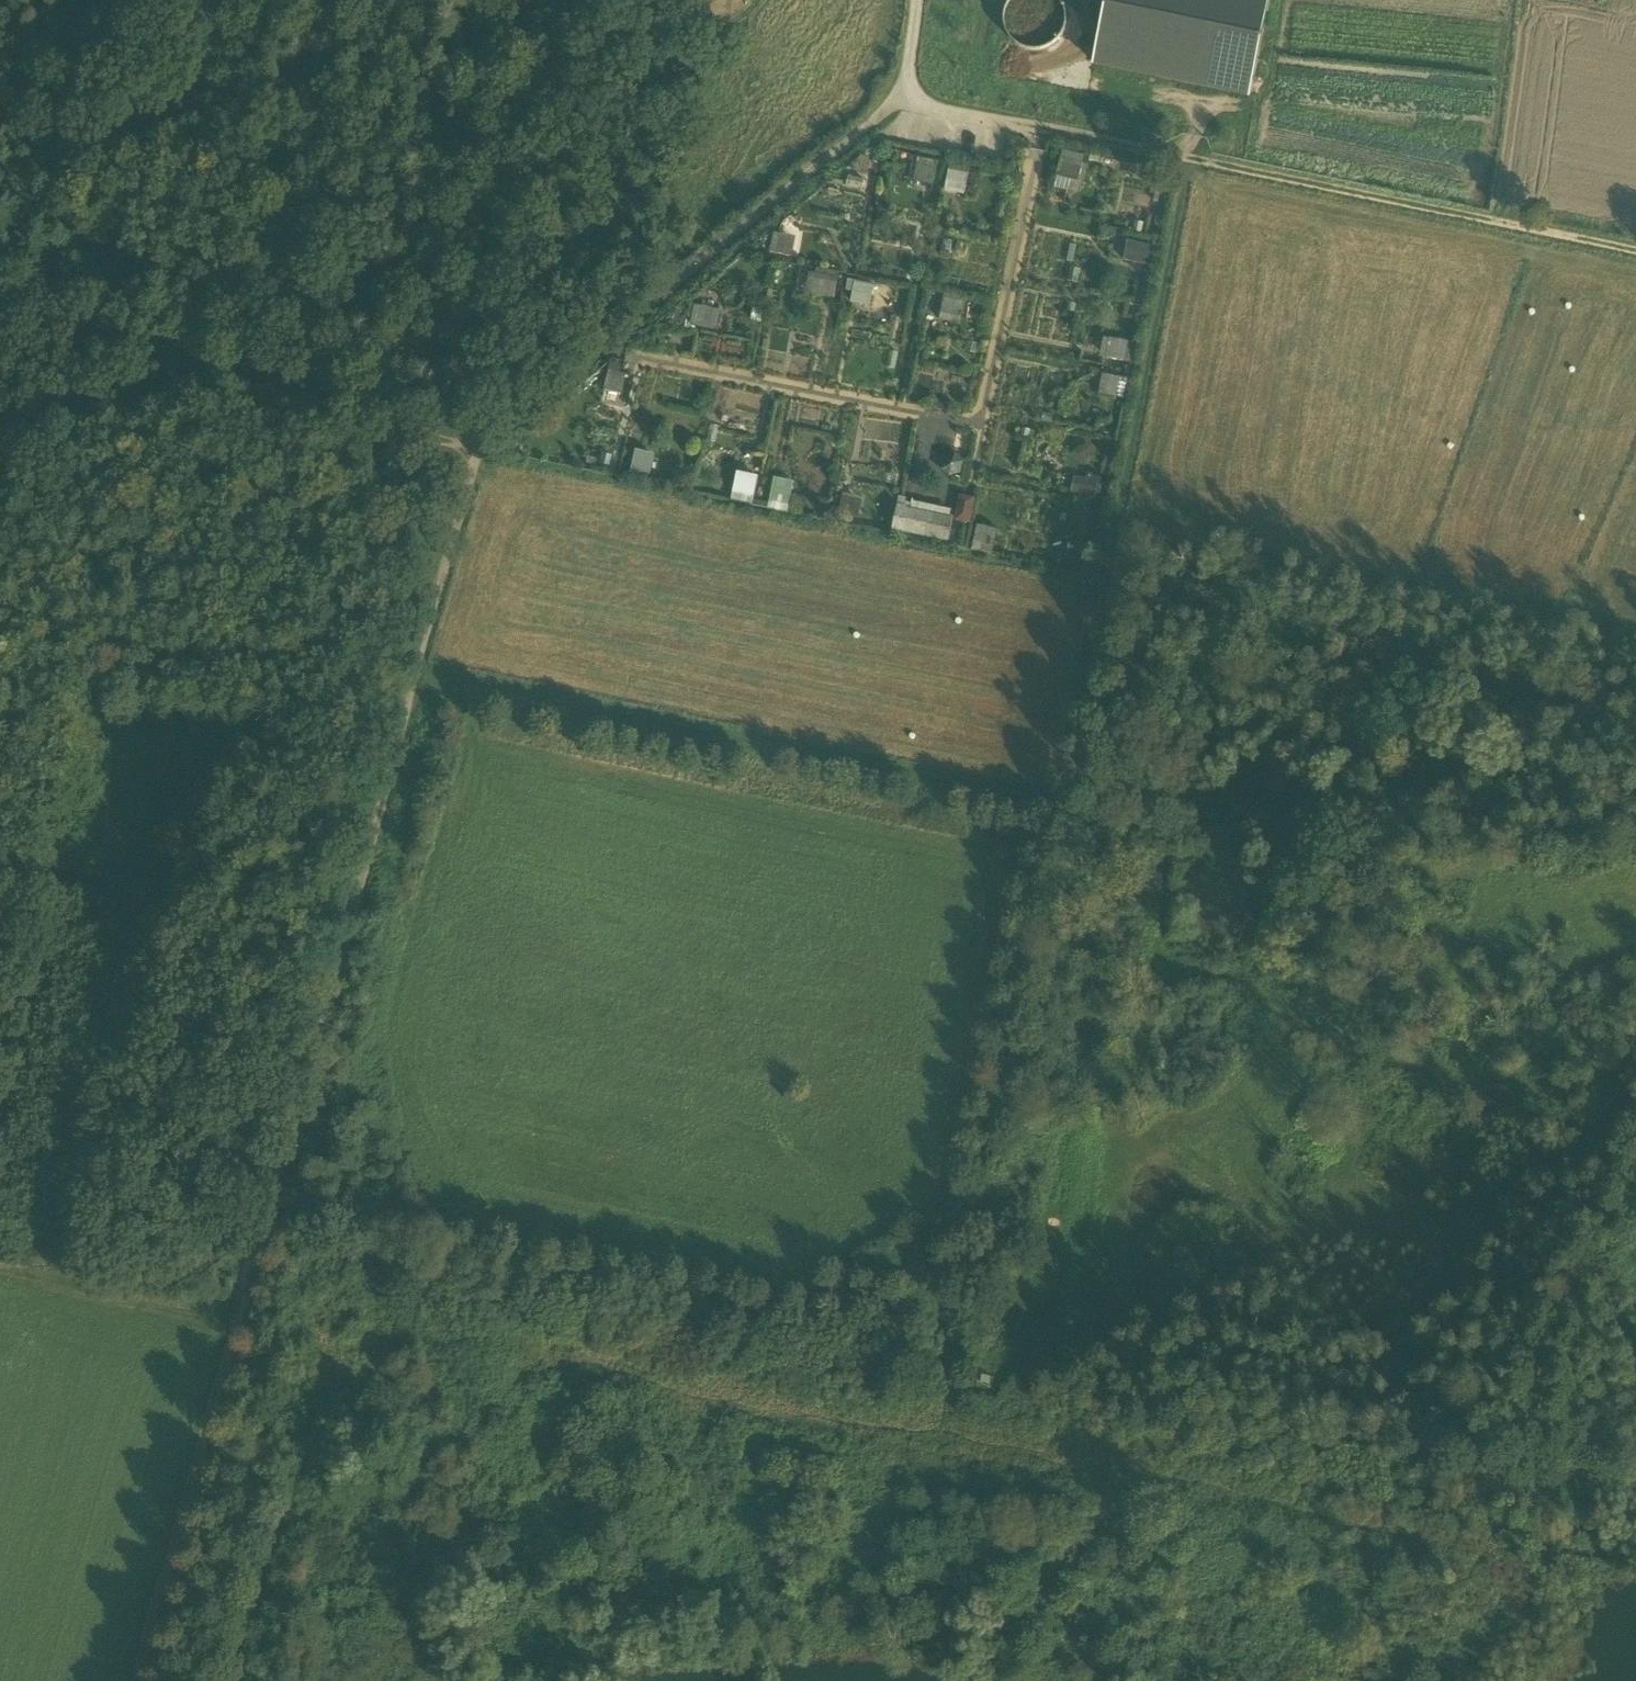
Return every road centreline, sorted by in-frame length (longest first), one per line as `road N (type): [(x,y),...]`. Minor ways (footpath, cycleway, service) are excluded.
road 1 (track): [(472,446),(135,1680)]
road 2 (track): [(906,96),(1635,255)]
road 3 (track): [(917,0),(906,96),(605,344)]
road 4 (track): [(605,344),(472,446)]

